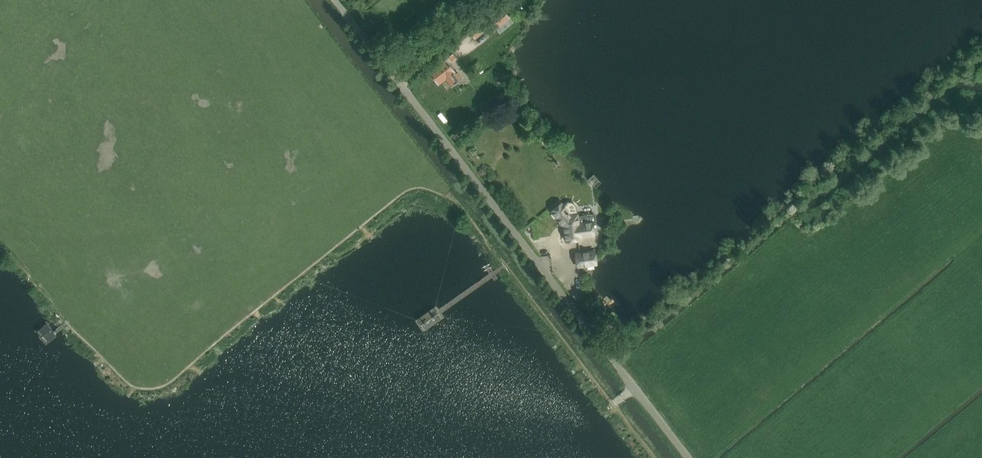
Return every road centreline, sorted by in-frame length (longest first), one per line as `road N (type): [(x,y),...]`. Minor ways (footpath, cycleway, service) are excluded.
road 1 (residential): [(336,0),(689,457)]

